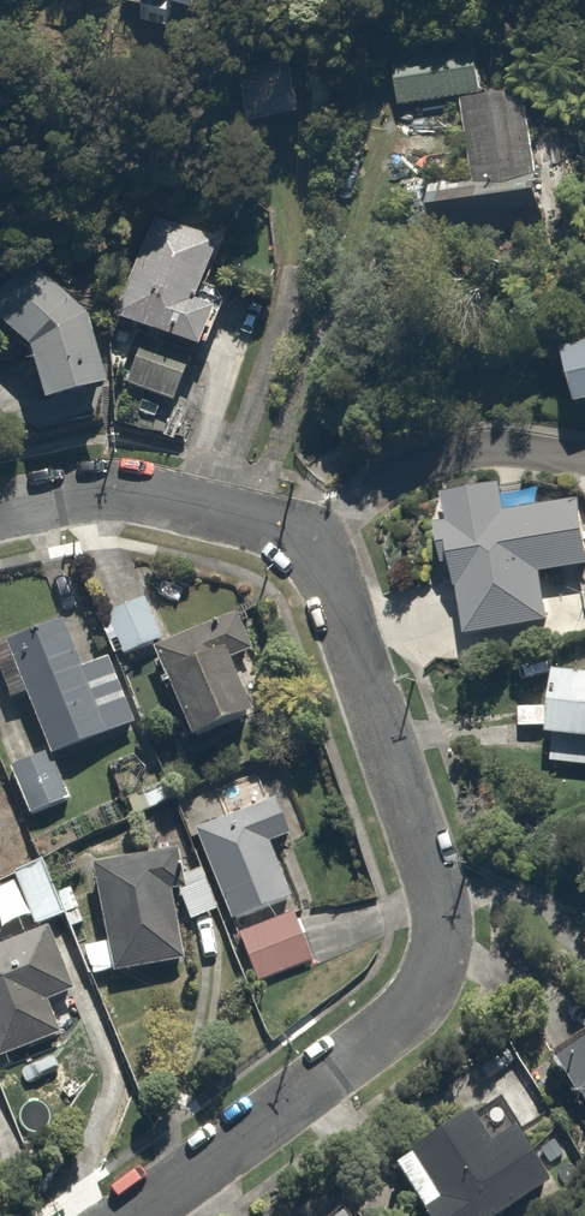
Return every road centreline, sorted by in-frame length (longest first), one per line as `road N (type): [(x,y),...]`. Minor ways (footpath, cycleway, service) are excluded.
road 1 (residential): [(284,542),(320,589),(424,891),(427,961),(371,1040),(128,1215)]
road 2 (residential): [(284,542),(428,465),(522,451),(584,458)]
road 3 (residential): [(0,514),(109,492),(241,518),(284,542)]

